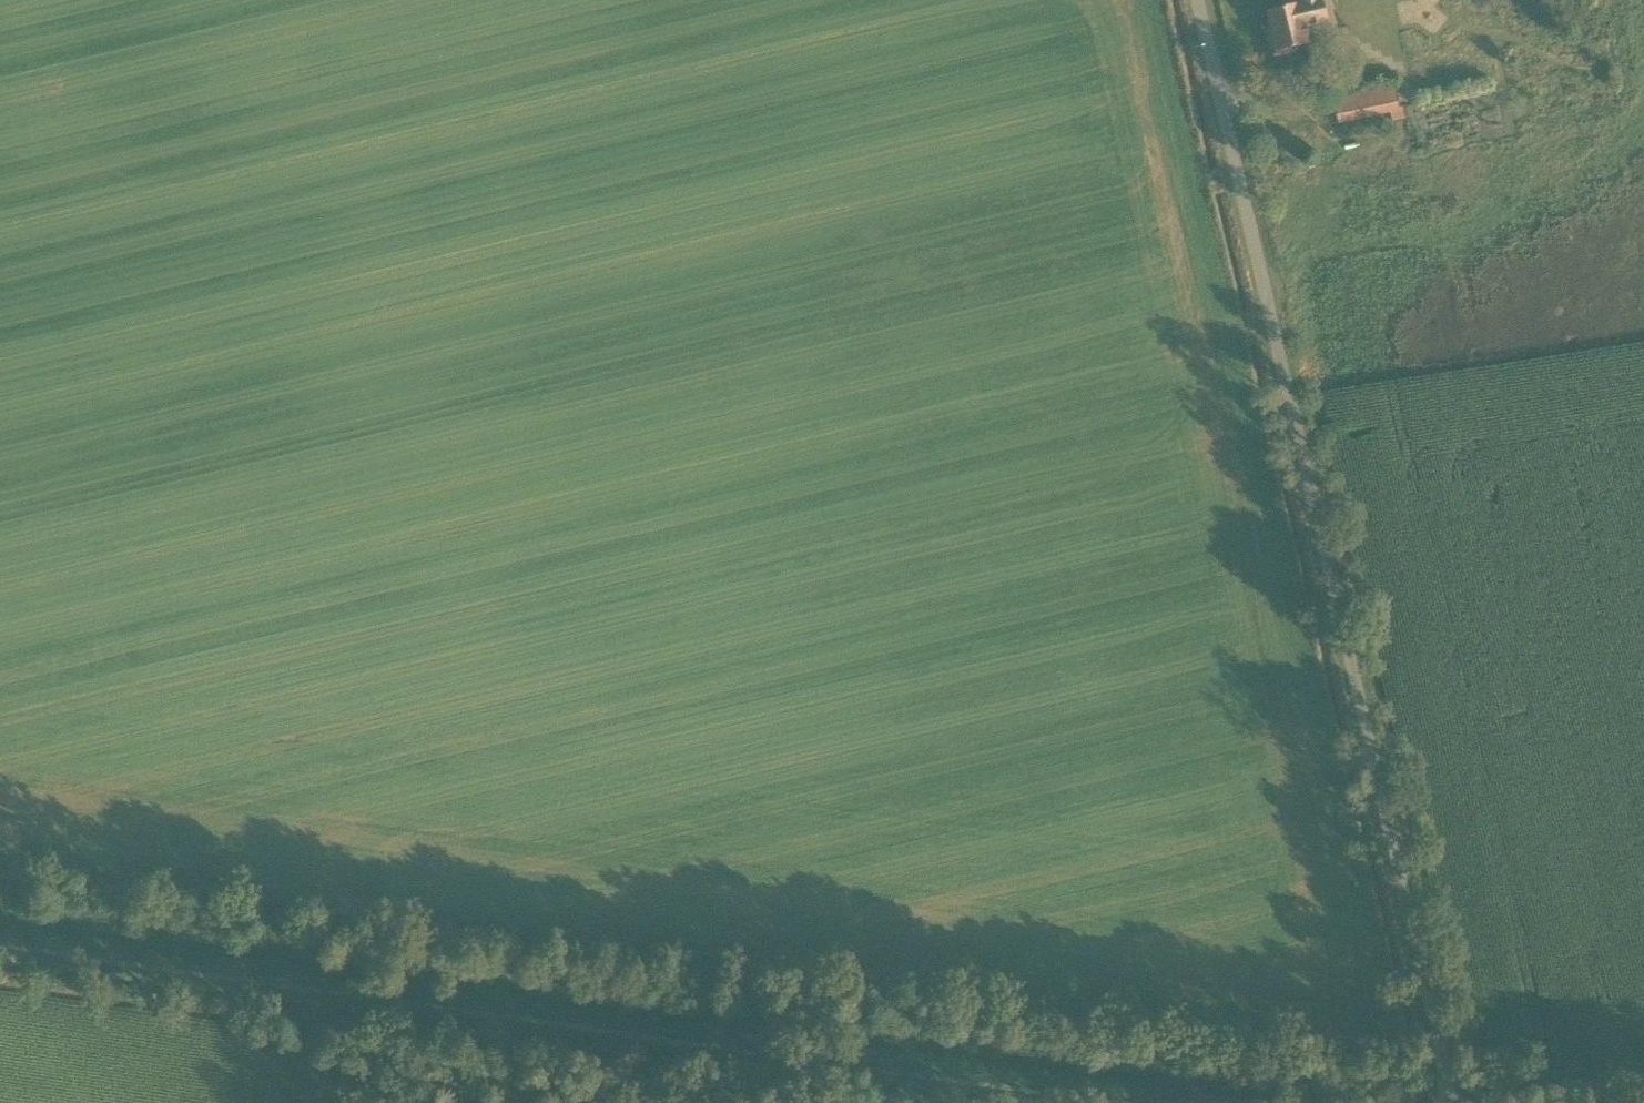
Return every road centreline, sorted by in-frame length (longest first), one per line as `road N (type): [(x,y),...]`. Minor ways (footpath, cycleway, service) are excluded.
road 1 (unclassified): [(1451,1102),(1201,0)]

